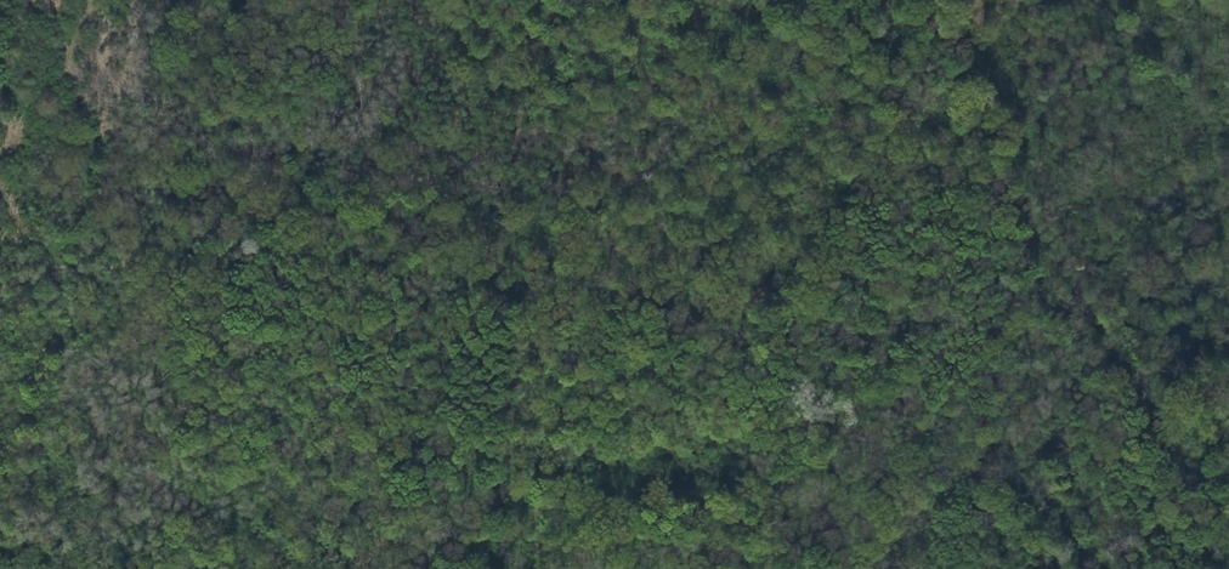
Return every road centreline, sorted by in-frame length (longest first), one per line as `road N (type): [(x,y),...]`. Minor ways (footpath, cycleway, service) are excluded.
road 1 (track): [(1121,389),(1105,394),(1083,478),(1045,568)]

